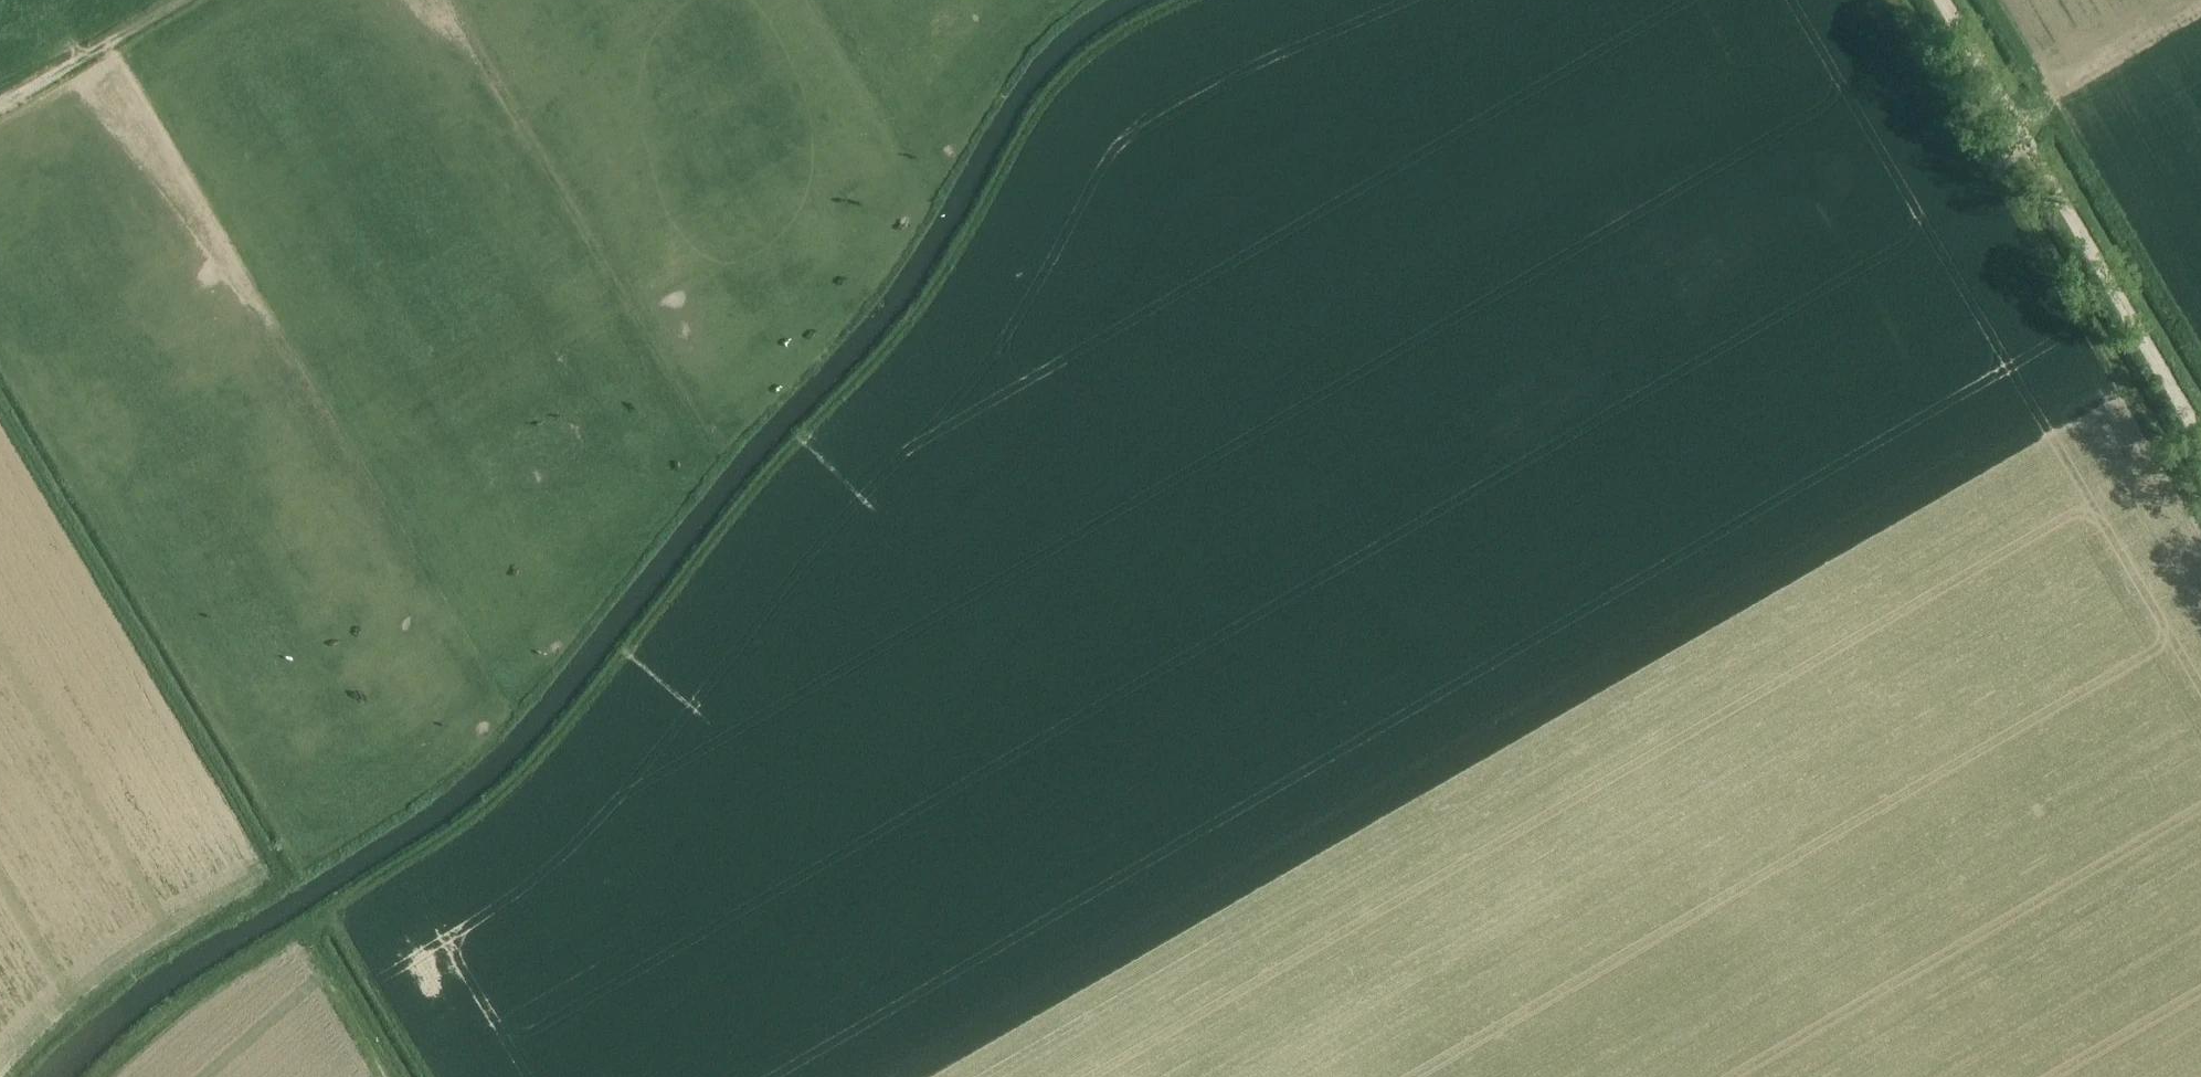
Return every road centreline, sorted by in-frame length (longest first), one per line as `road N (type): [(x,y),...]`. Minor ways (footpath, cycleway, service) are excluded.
road 1 (track): [(2200,442),(1941,0)]

